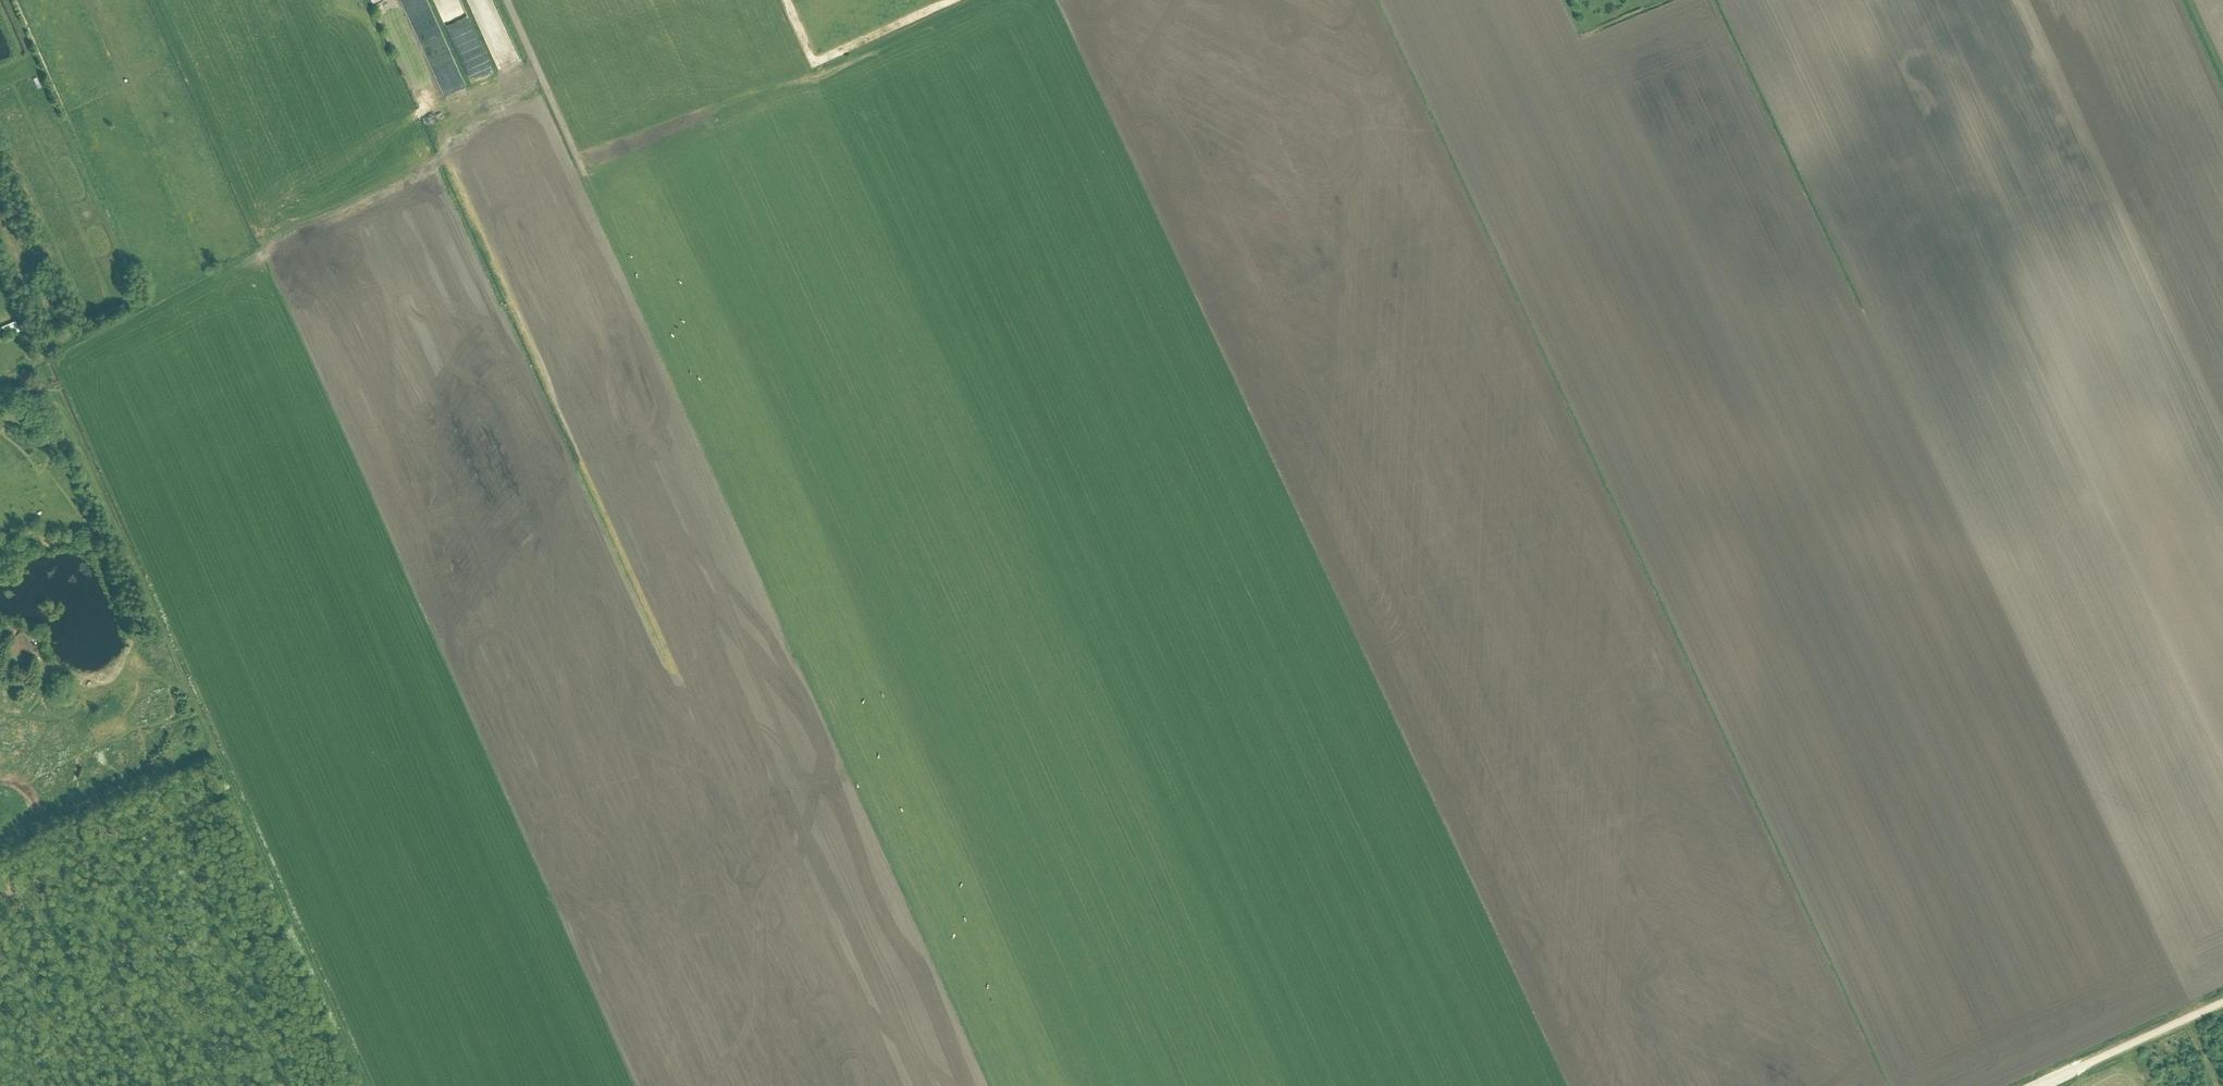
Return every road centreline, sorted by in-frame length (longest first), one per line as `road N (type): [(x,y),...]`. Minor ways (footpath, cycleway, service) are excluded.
road 1 (unclassified): [(2034,1085),(2222,1000)]

